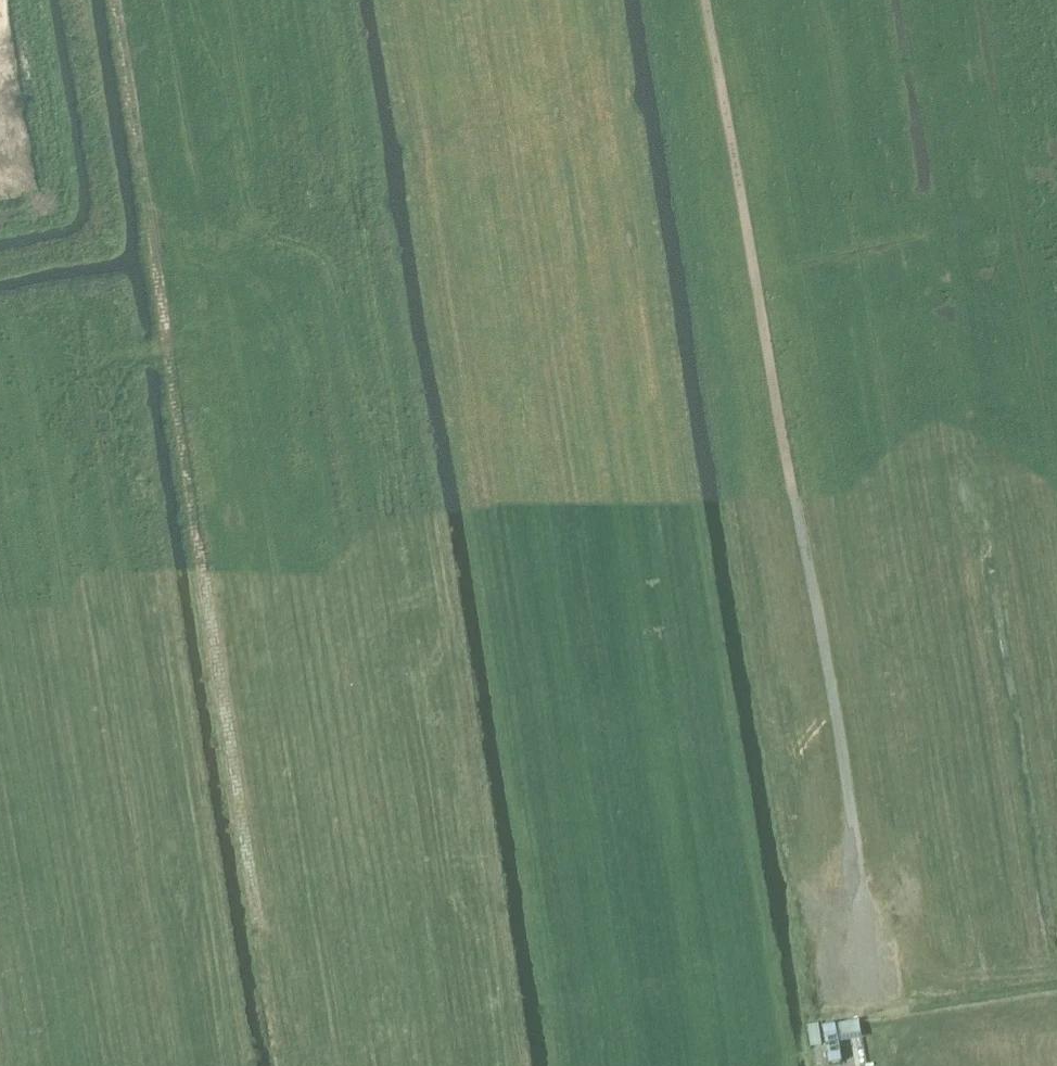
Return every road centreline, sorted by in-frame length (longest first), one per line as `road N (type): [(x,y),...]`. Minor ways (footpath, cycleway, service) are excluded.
road 1 (track): [(259,918),(116,0)]

